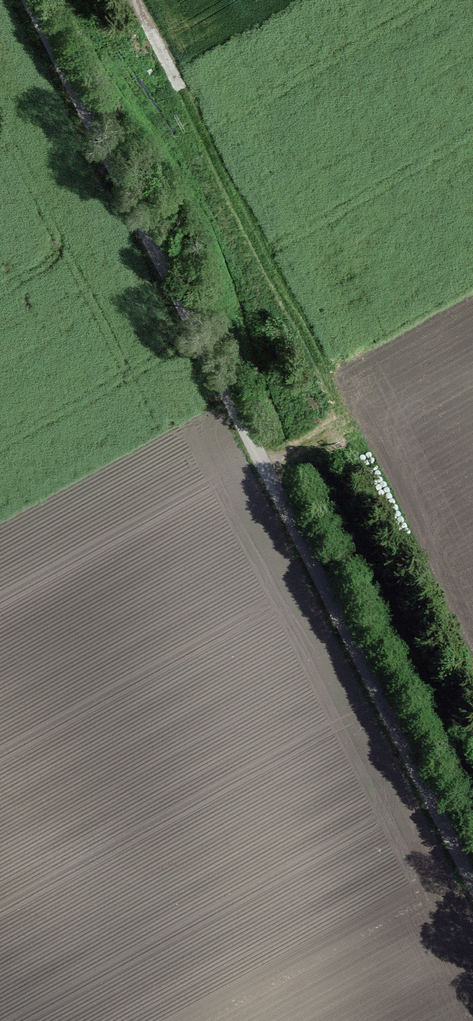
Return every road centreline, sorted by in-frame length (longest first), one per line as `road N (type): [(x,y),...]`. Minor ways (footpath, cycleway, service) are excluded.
road 1 (unclassified): [(22,0),(472,892)]
road 2 (track): [(132,0),(472,677)]

